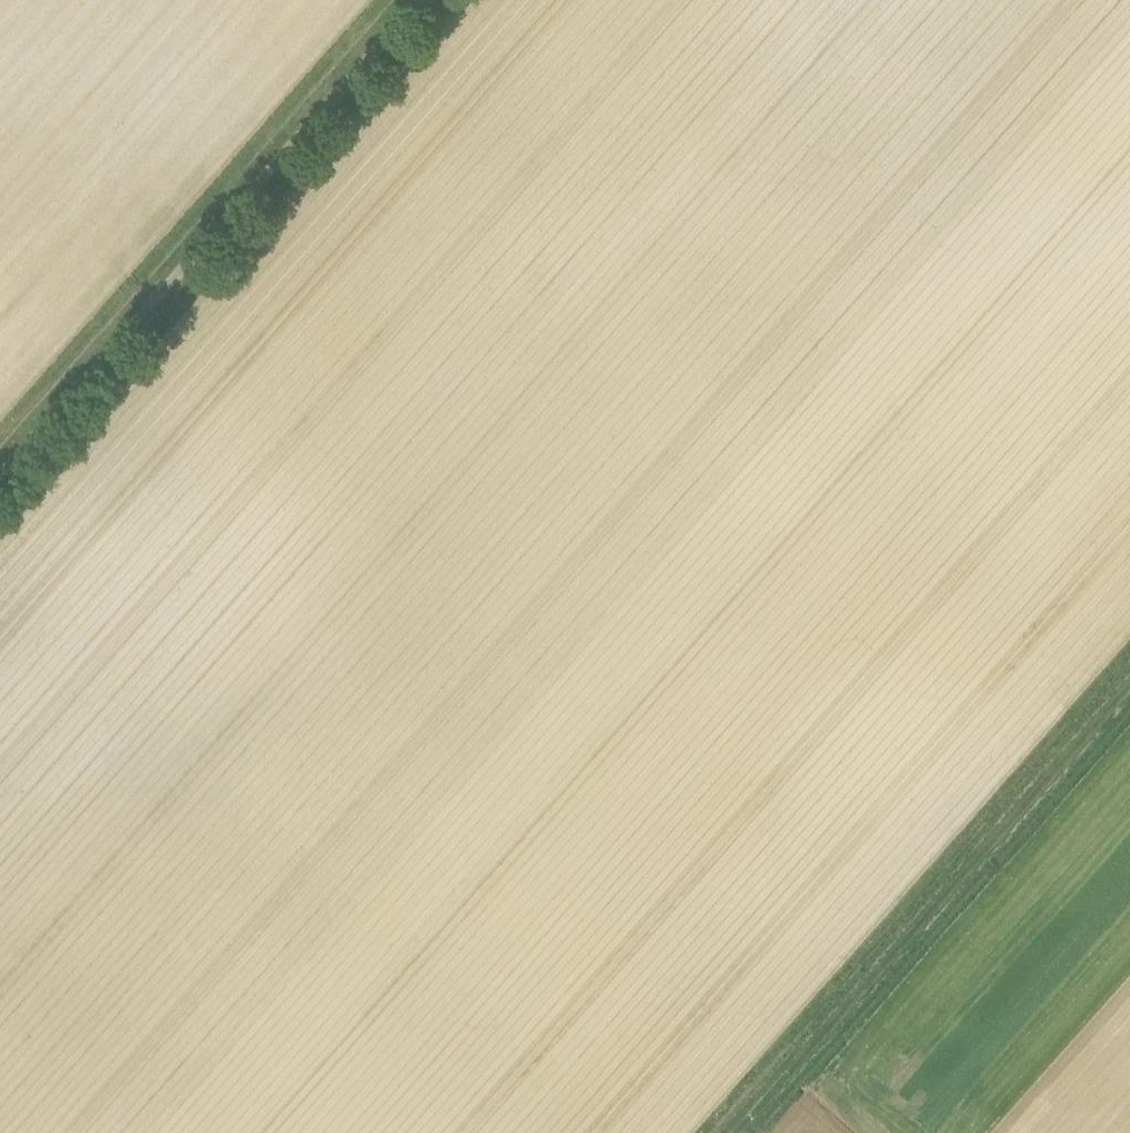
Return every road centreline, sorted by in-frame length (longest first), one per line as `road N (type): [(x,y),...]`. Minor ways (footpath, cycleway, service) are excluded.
road 1 (track): [(430,0),(0,485)]
road 2 (track): [(1129,693),(734,1132)]

